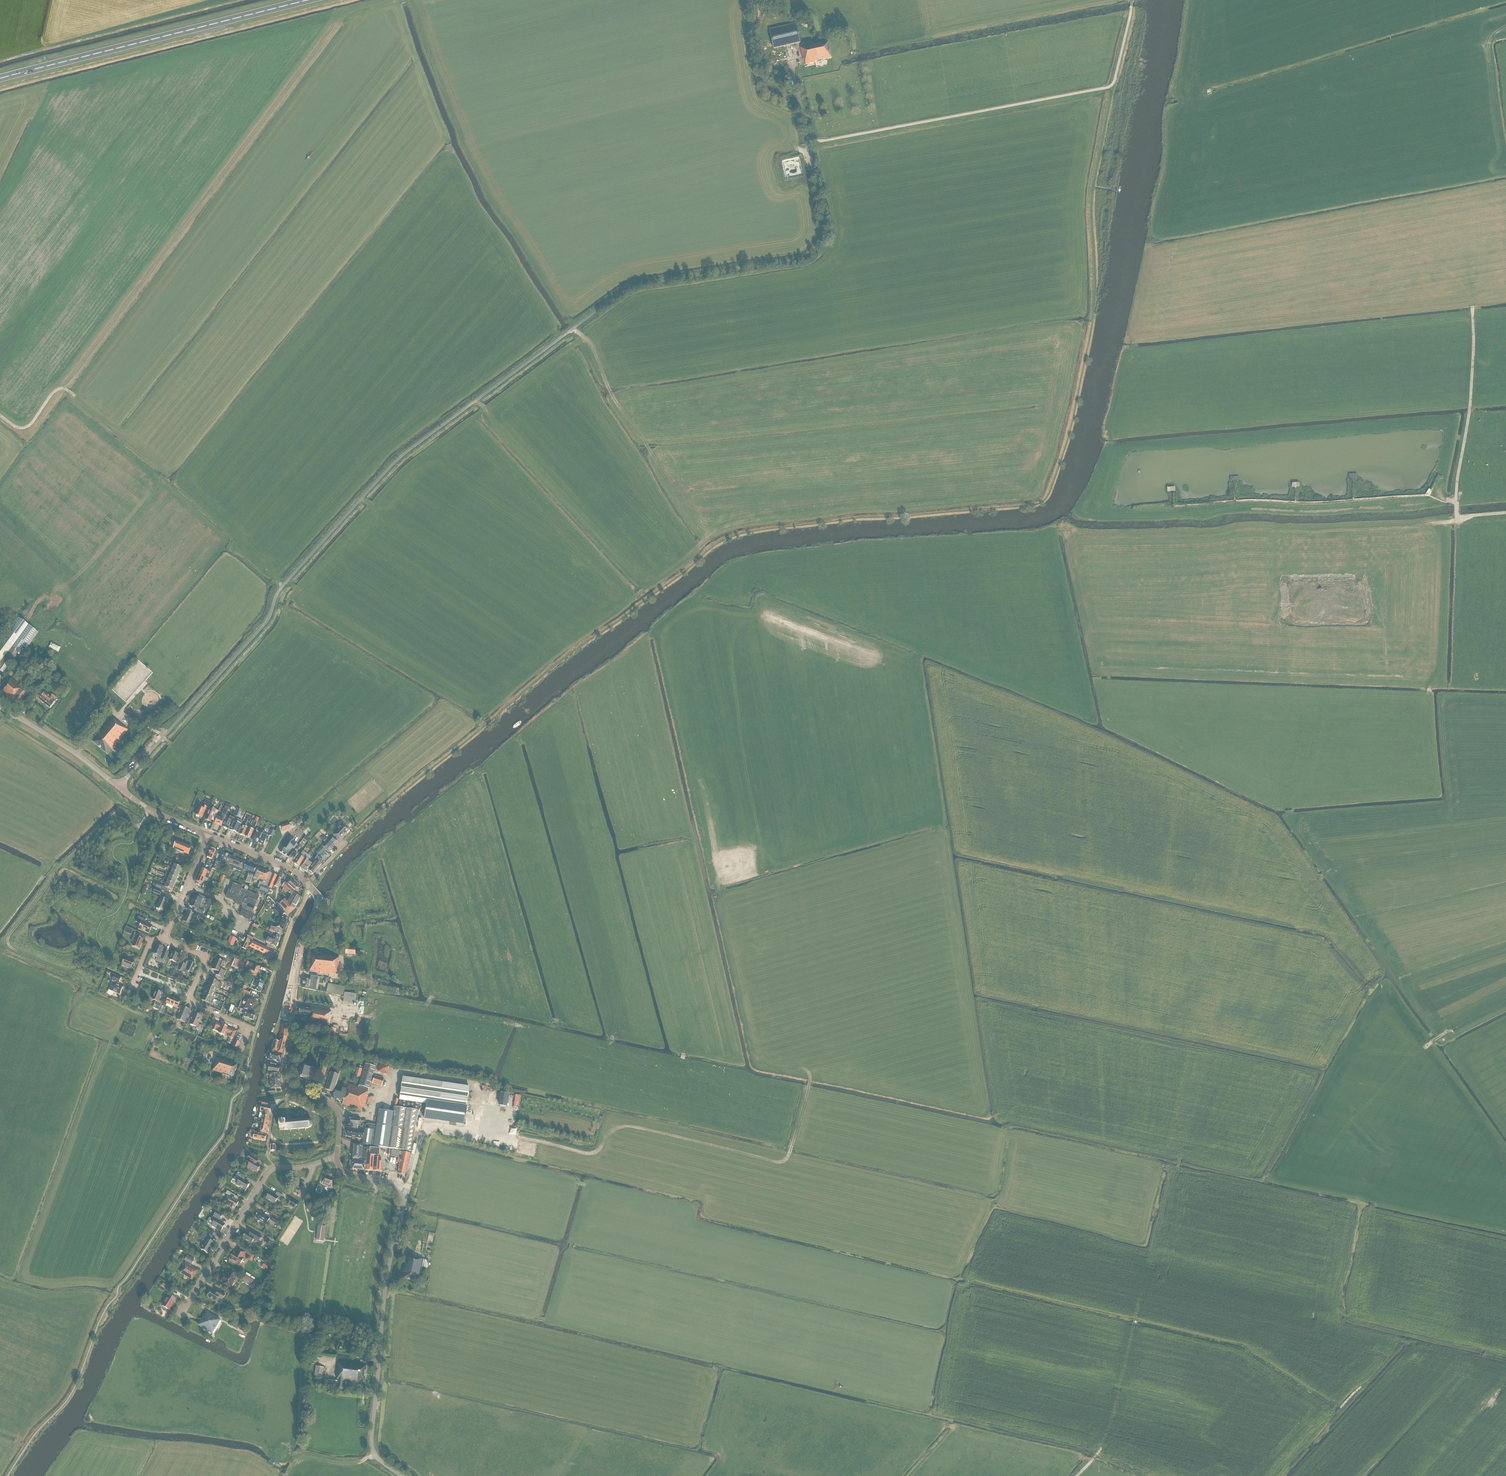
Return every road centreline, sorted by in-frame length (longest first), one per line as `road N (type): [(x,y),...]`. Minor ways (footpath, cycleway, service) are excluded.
road 1 (unclassified): [(119,787),(265,626),(280,589),(413,449),(624,291),(816,252),(826,225),(800,98)]
road 2 (tertiary): [(402,1475),(374,1454),(372,1439),(402,1197),(344,1172),(337,1158)]
road 3 (trunk): [(0,78),(305,0)]
road 4 (track): [(150,810),(140,828),(119,818),(105,824),(8,938),(12,948),(84,981)]
road 5 (tertiary): [(292,1089),(283,1073),(297,973),(320,899),(308,885)]
road 6 (residential): [(181,1317),(268,1173),(312,1165)]
road 7 (tertiary): [(119,787),(0,705)]

